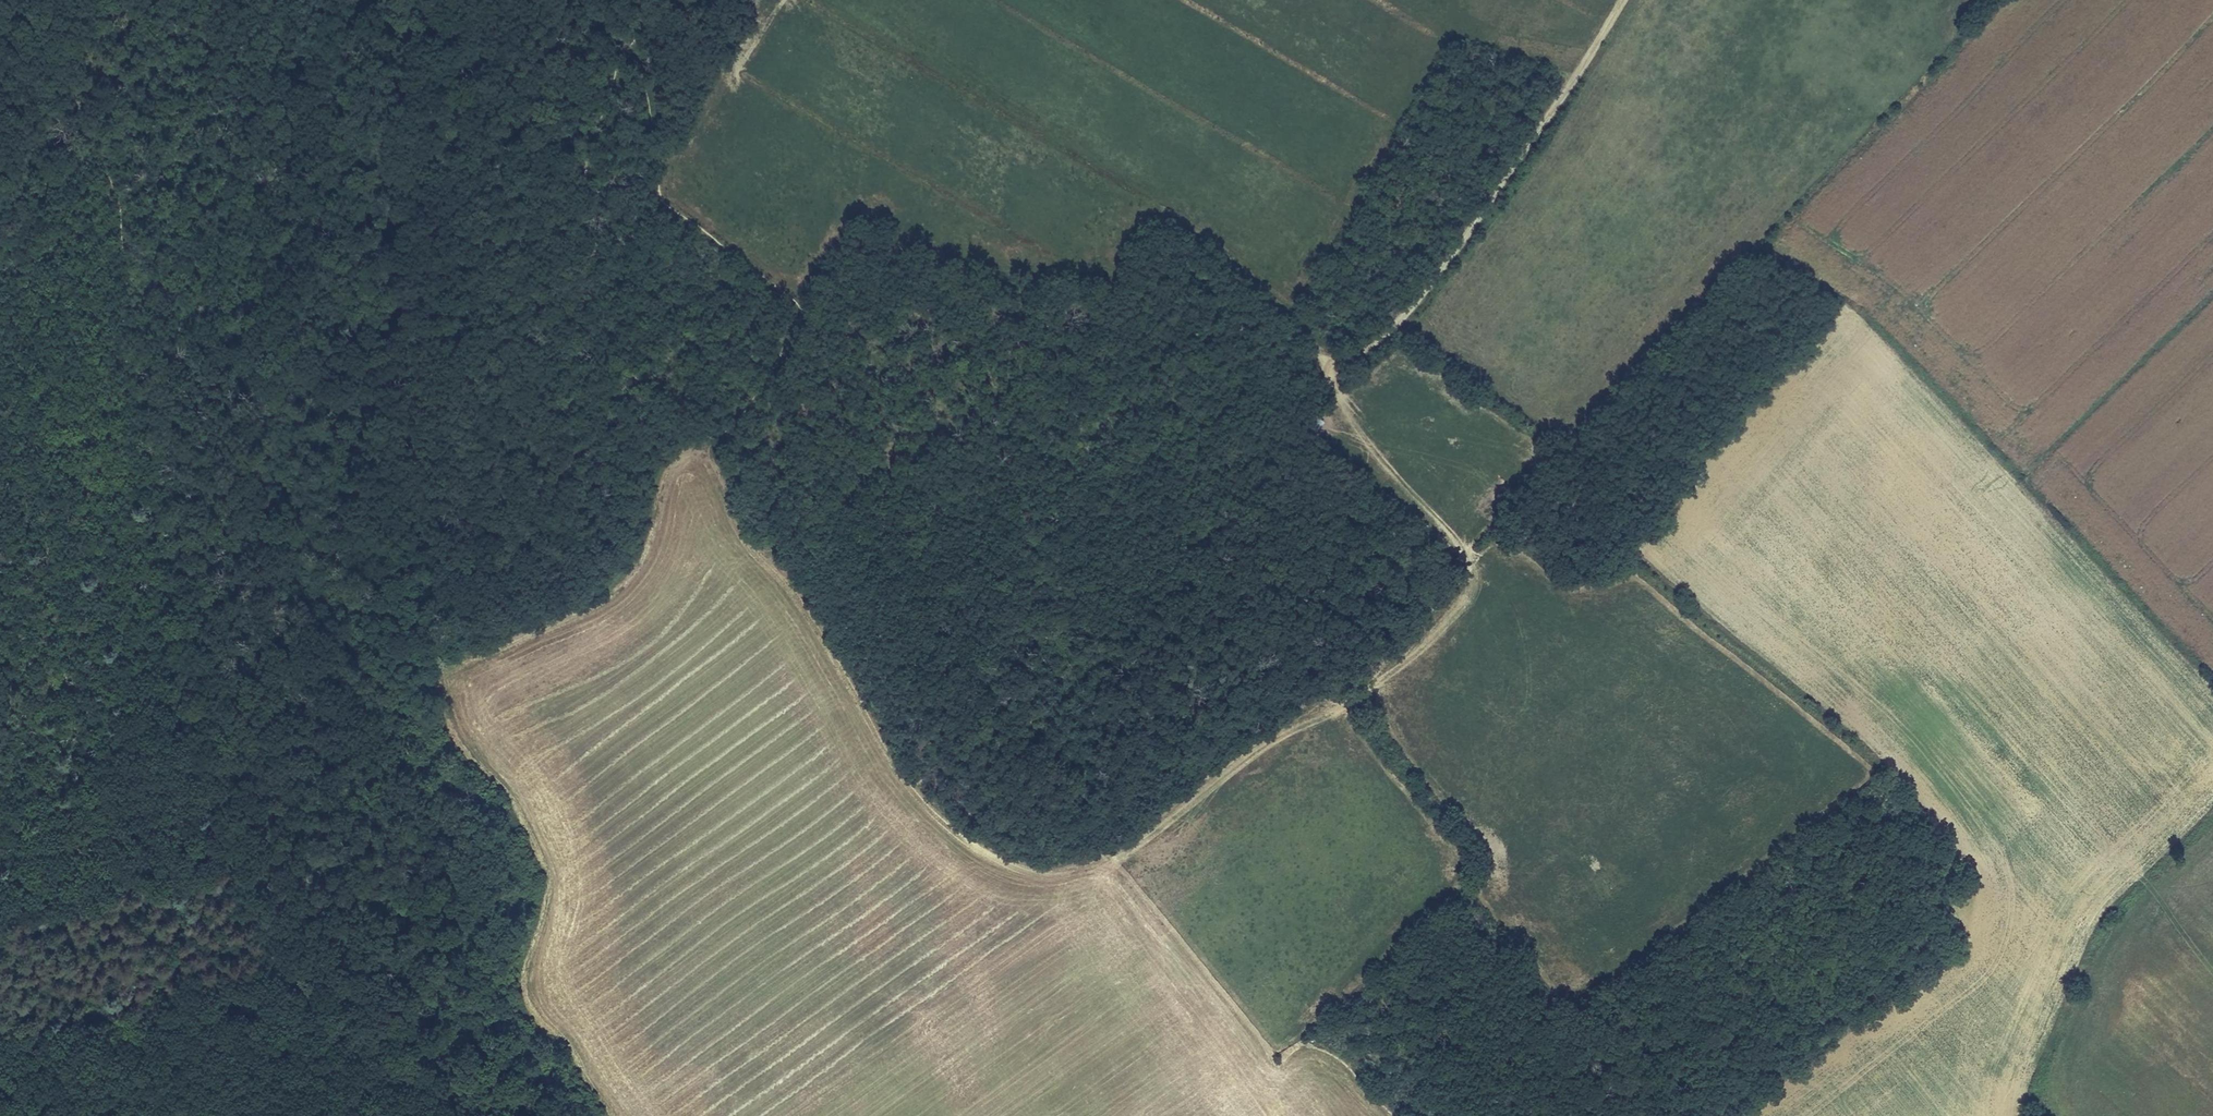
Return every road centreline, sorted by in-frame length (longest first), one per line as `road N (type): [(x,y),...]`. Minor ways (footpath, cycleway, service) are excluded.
road 1 (track): [(1625,0),(1449,266),(1370,343),(1327,353),(1153,192),(867,0)]
road 2 (track): [(1327,353),(1364,444),(1456,536),(1463,563),(1452,595),(1370,689),(1255,743),(1128,851),(1102,853)]

